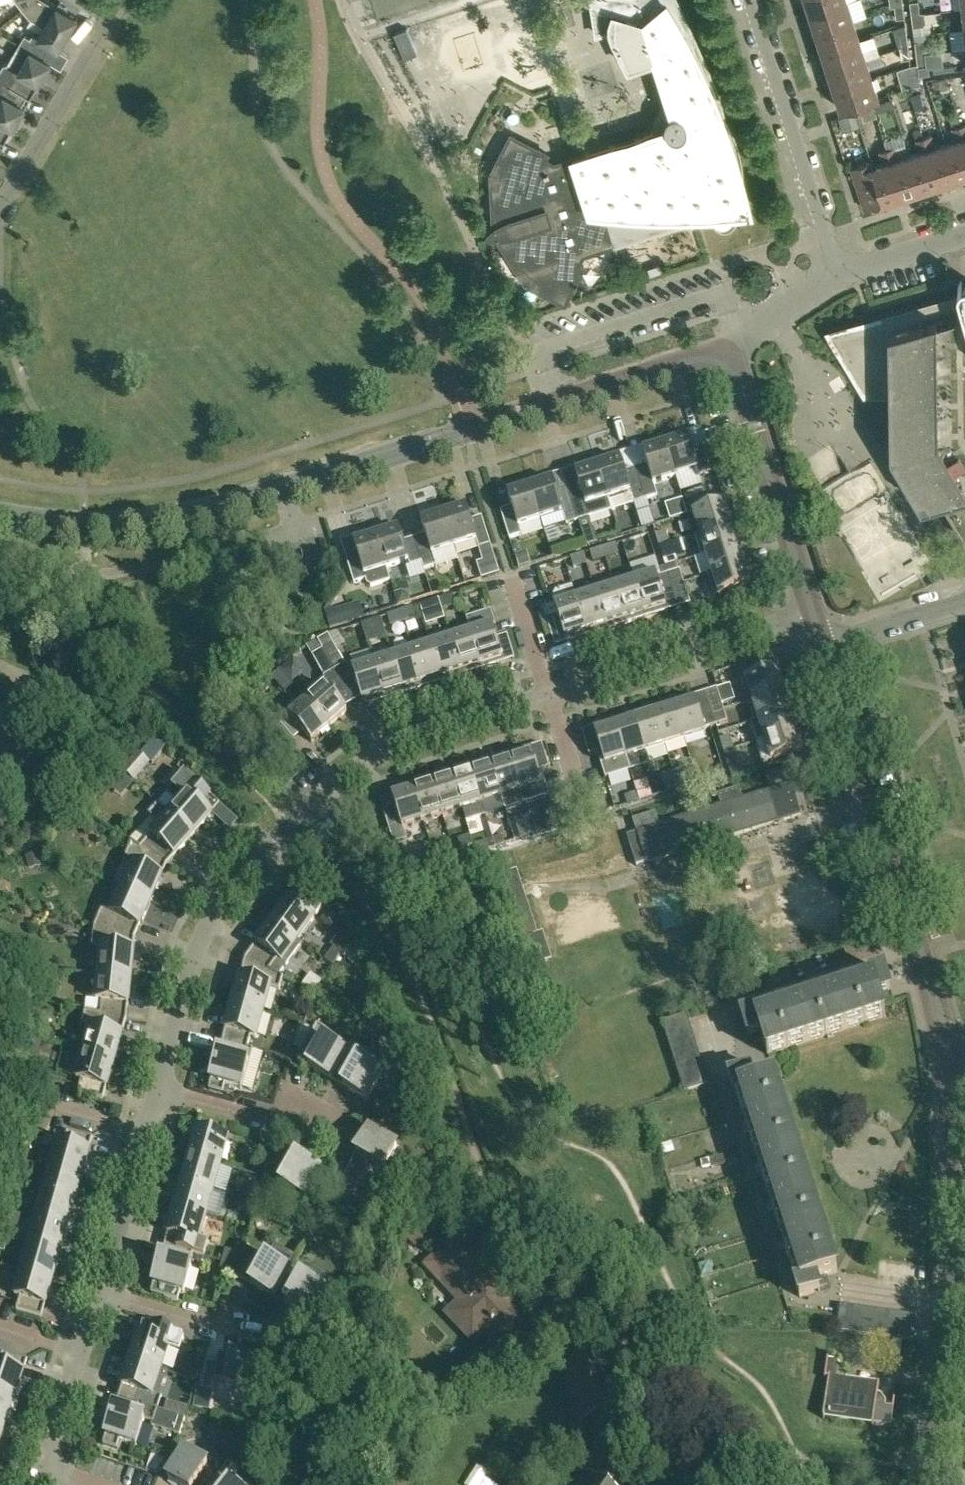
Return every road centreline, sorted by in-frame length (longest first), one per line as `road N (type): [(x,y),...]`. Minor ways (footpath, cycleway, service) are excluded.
road 1 (track): [(779,1484),(590,1318),(505,1216),(476,1167),(407,980),(354,893),(293,828)]
road 2 (residential): [(83,523),(147,522),(216,509),(696,358),(725,360)]
road 3 (residential): [(161,1095),(203,952),(239,889),(293,828),(395,744),(552,699)]
road 4 (tertiary): [(949,1068),(921,953),(821,642)]
road 5 (tertiary): [(924,1484),(953,1272),(949,1068)]
road 6 (tertiary): [(750,0),(825,234),(846,272)]
road 7 (residential): [(552,699),(812,615)]
road 8 (tertiary): [(812,615),(725,360)]
road 9 (residential): [(0,210),(115,23),(93,0)]
road 10 (residential): [(106,1292),(161,1095)]
road 11 (residential): [(52,1473),(106,1292)]
road 12 (residential): [(323,1114),(272,1118),(161,1095)]
road 13 (tertiary): [(725,360),(846,272)]
road 14 (unclassified): [(821,642),(964,601)]
road 15 (residential): [(241,1332),(106,1292)]
road 16 (unclassified): [(846,272),(964,234)]
road 17 (residential): [(552,699),(515,582)]

